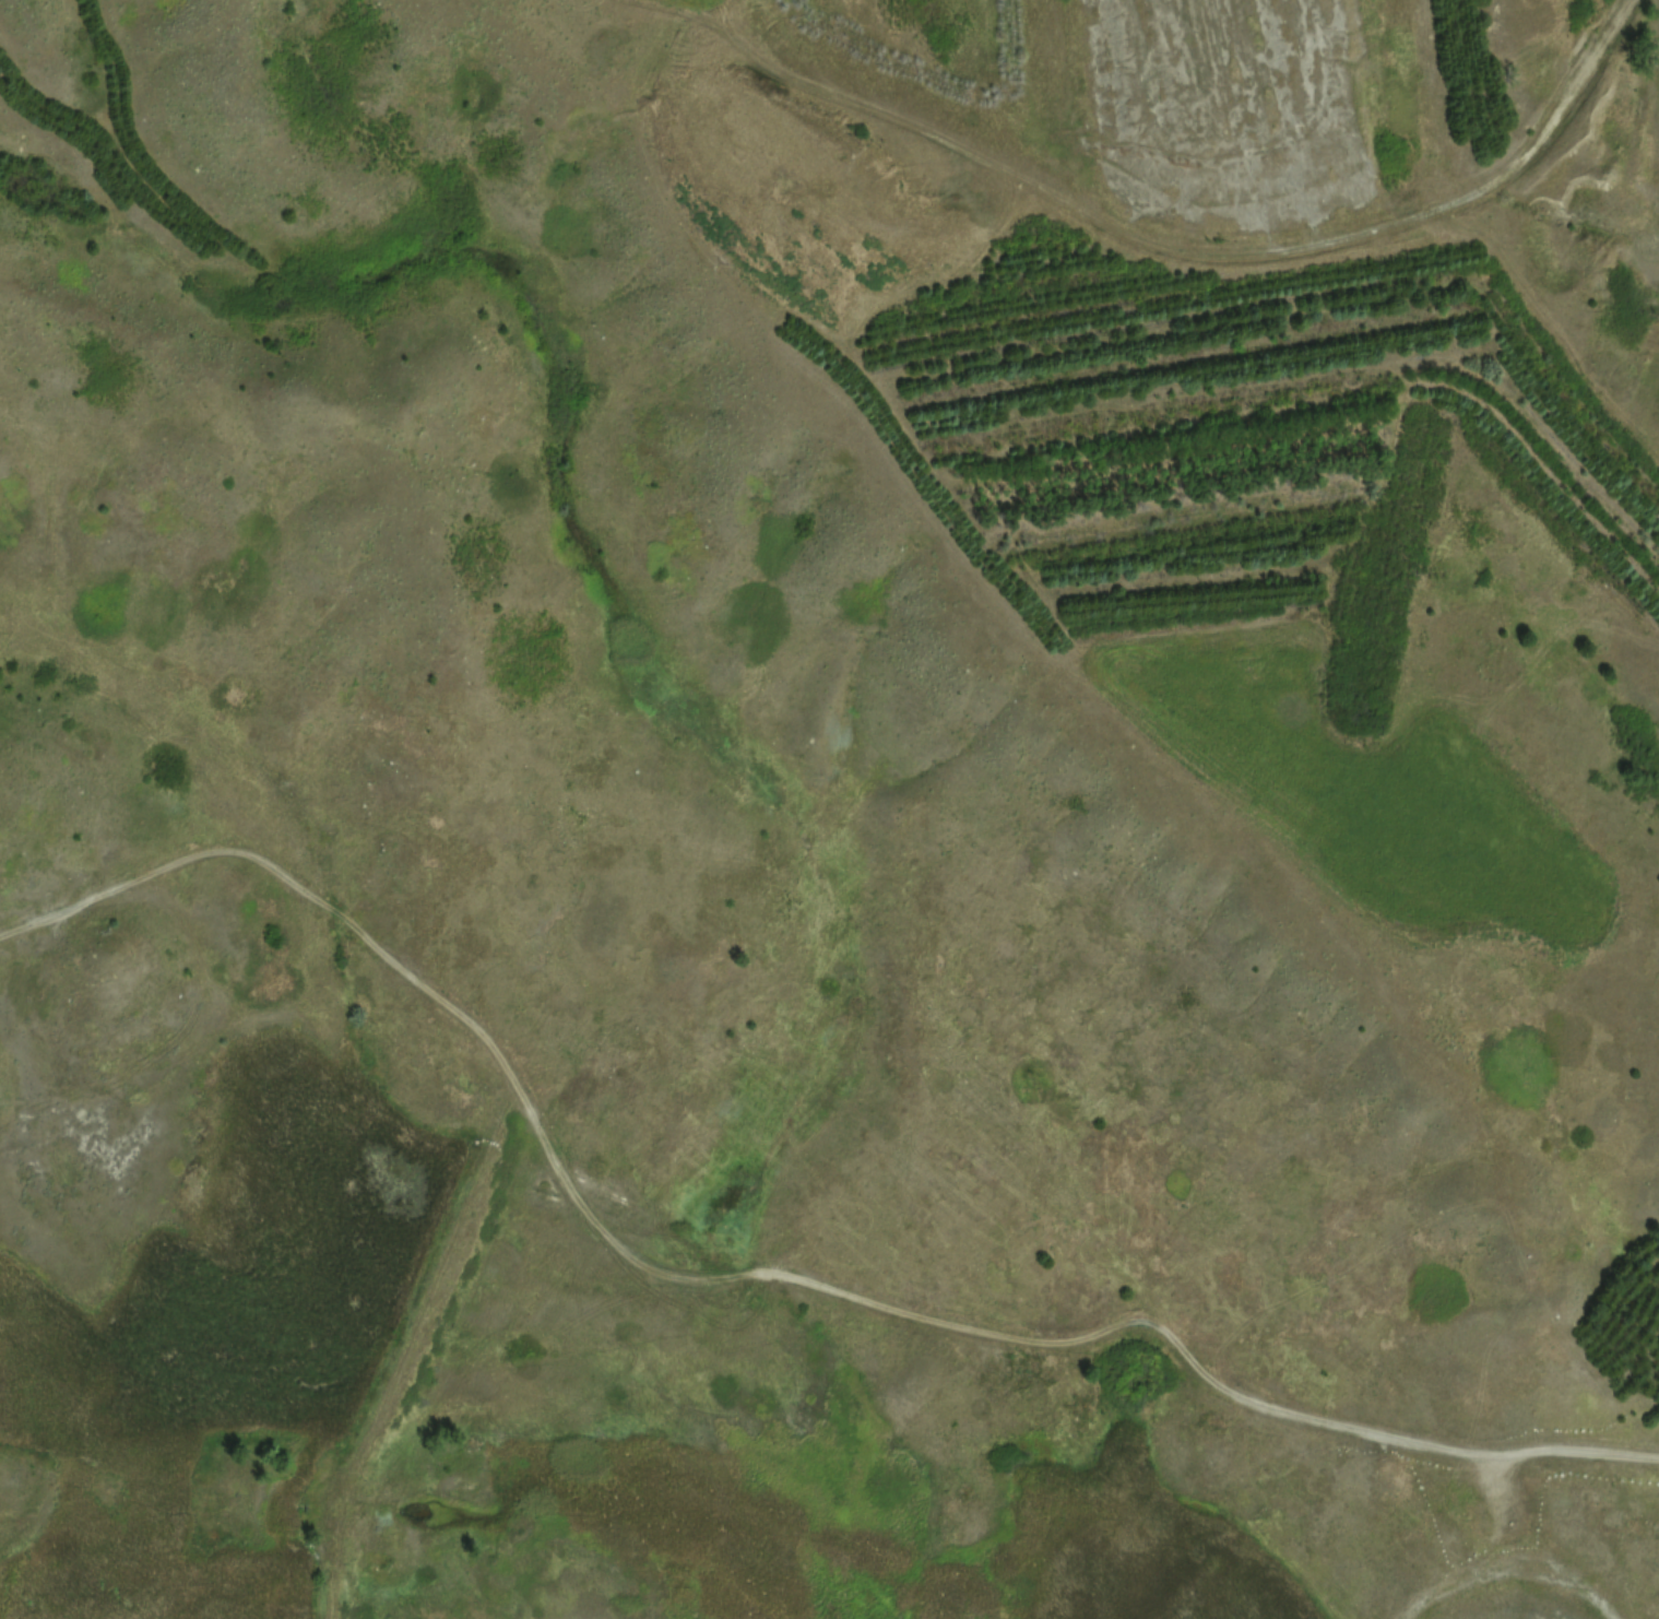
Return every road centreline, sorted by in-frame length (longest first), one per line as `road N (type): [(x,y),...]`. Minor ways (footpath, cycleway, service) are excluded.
road 1 (track): [(677,0),(710,11),(790,64),(1151,238),(1243,253),(1328,245),(1478,194),(1537,156),(1632,0)]

